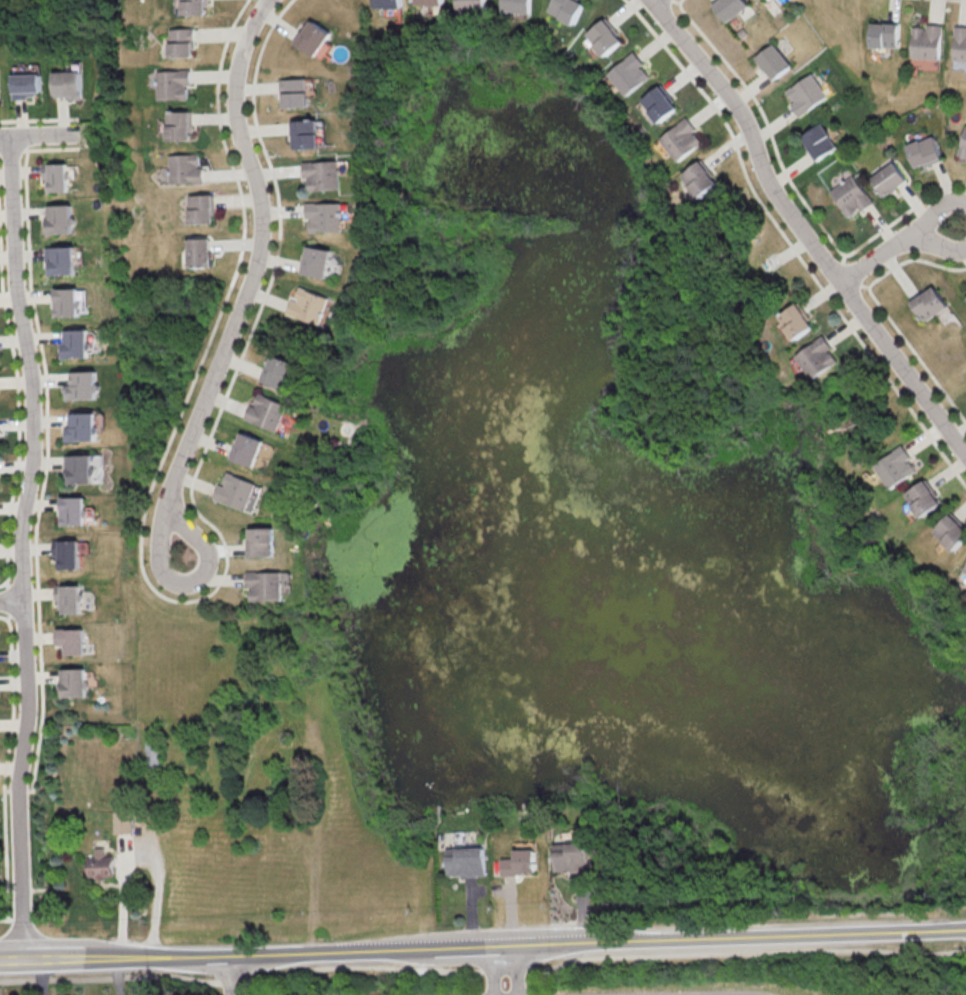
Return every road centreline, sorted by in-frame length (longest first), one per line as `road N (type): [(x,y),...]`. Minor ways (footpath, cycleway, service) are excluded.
road 1 (residential): [(6,137),(11,293),(32,372),(35,463),(20,554),(29,711),(16,798),(25,961)]
road 2 (tertiary): [(965,929),(150,956)]
road 3 (residential): [(965,453),(771,179),(733,93),(659,0)]
road 4 (residential): [(274,0),(256,27),(240,96),(268,203),(264,256),(170,501)]
road 5 (residential): [(170,501),(159,548),(169,578),(184,584),(207,568),(206,551),(170,501)]
road 6 (residential): [(846,281),(918,233),(958,221)]

